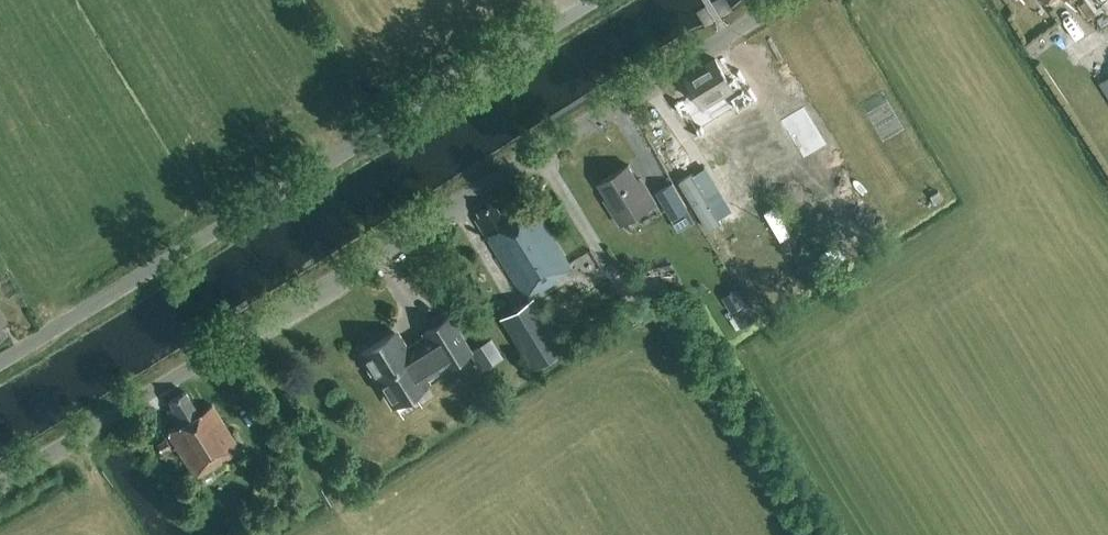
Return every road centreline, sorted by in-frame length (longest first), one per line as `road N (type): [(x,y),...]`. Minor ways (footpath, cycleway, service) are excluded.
road 1 (unclassified): [(0,486),(784,0)]
road 2 (unclassified): [(0,363),(590,0)]

